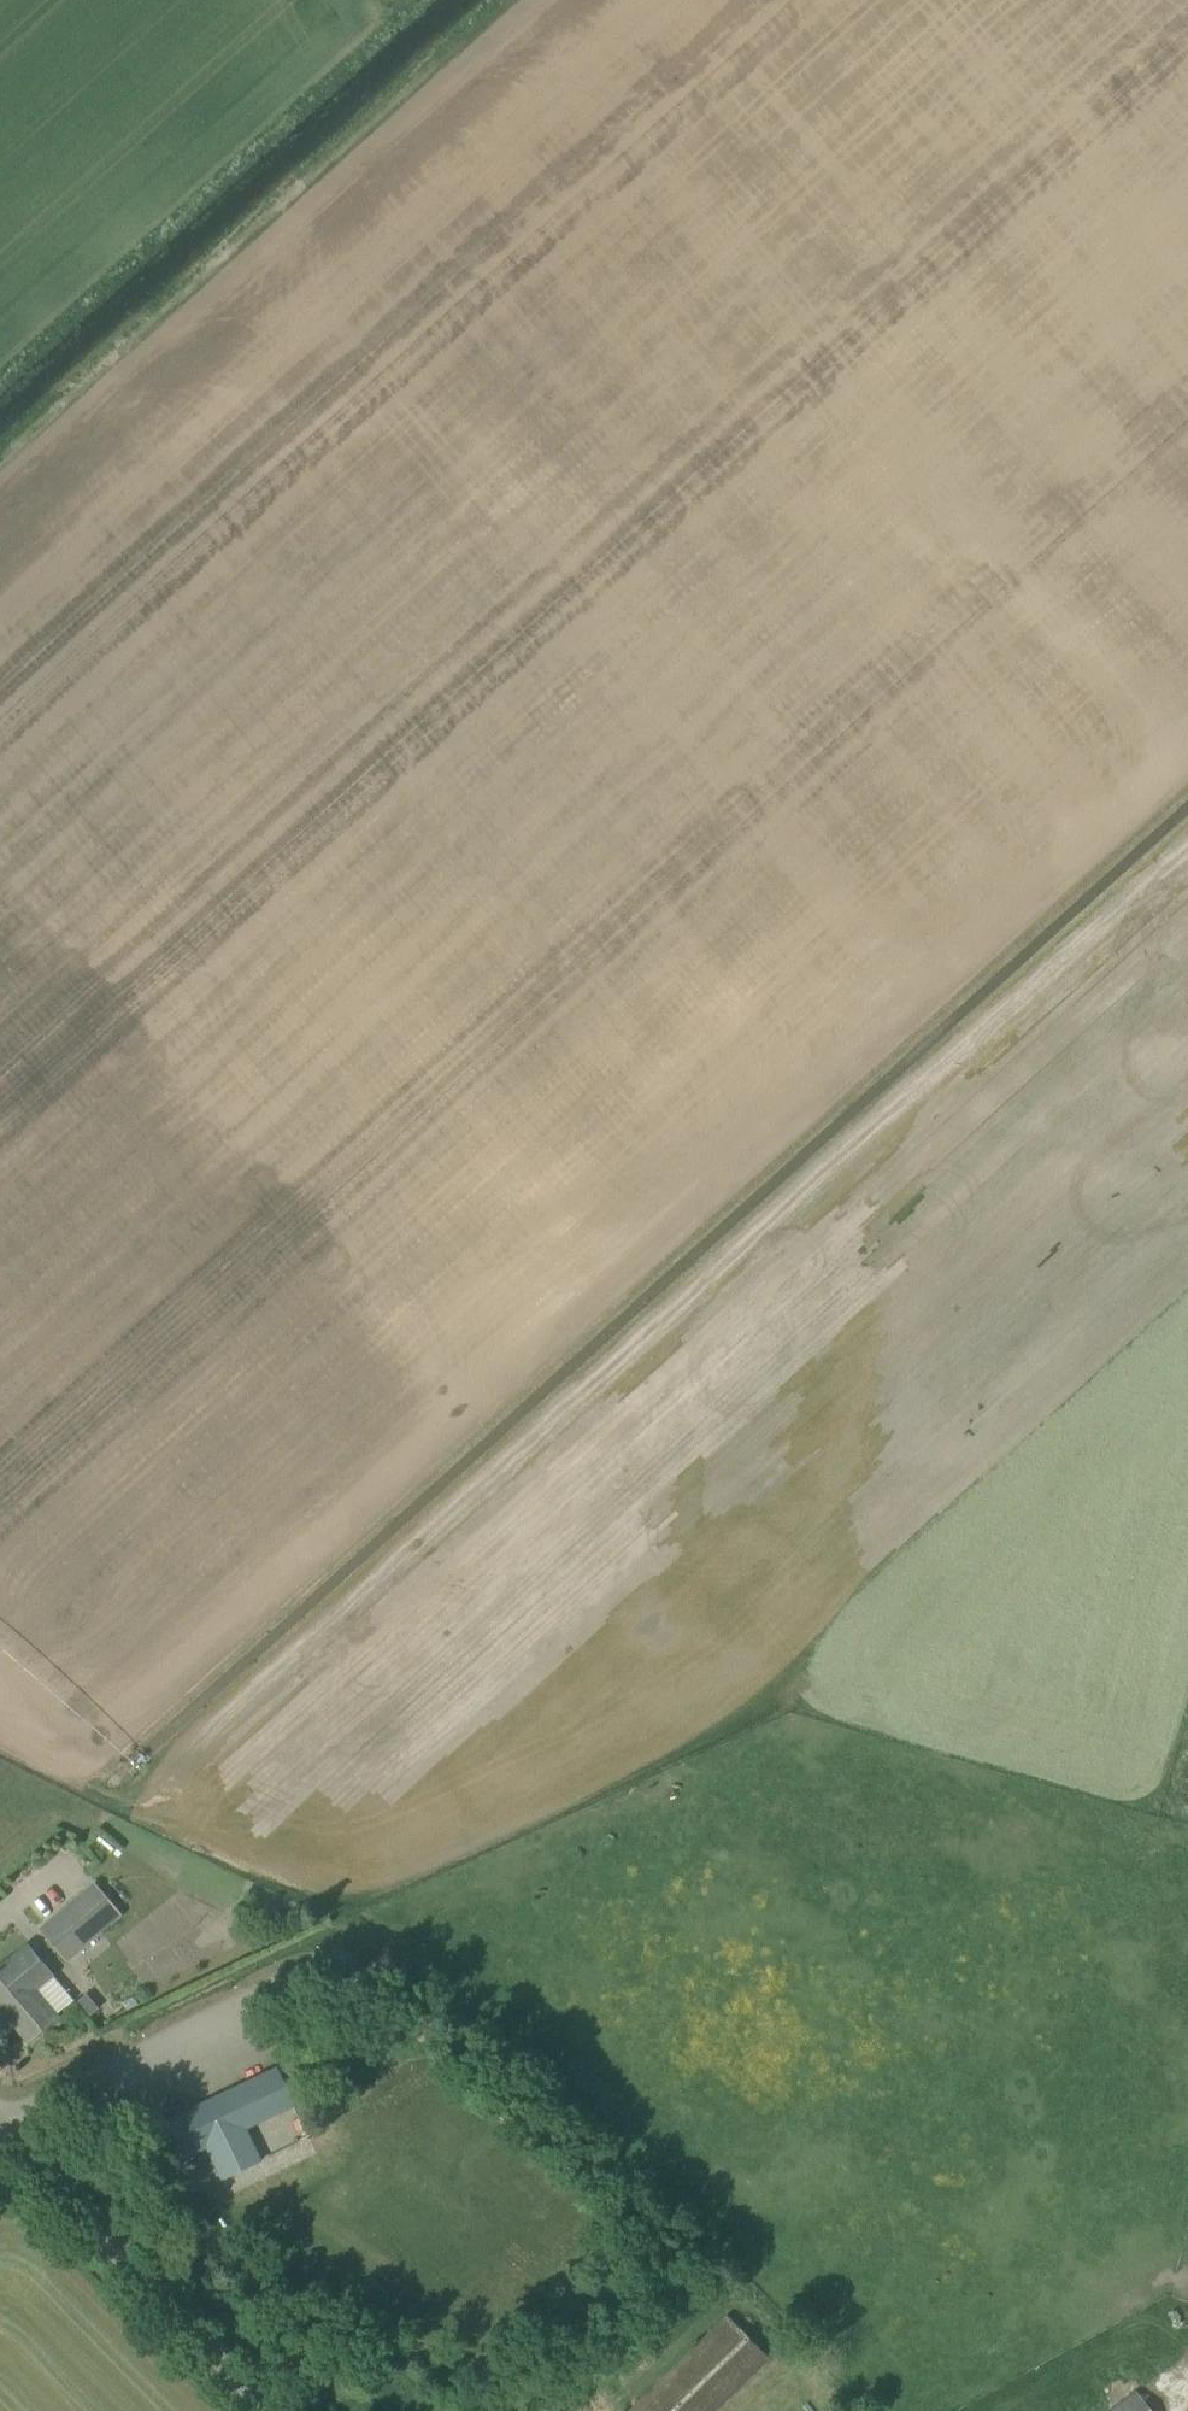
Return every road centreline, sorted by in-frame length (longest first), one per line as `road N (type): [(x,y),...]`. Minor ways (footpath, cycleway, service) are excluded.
road 1 (unclassified): [(282,2410),(0,2103)]

